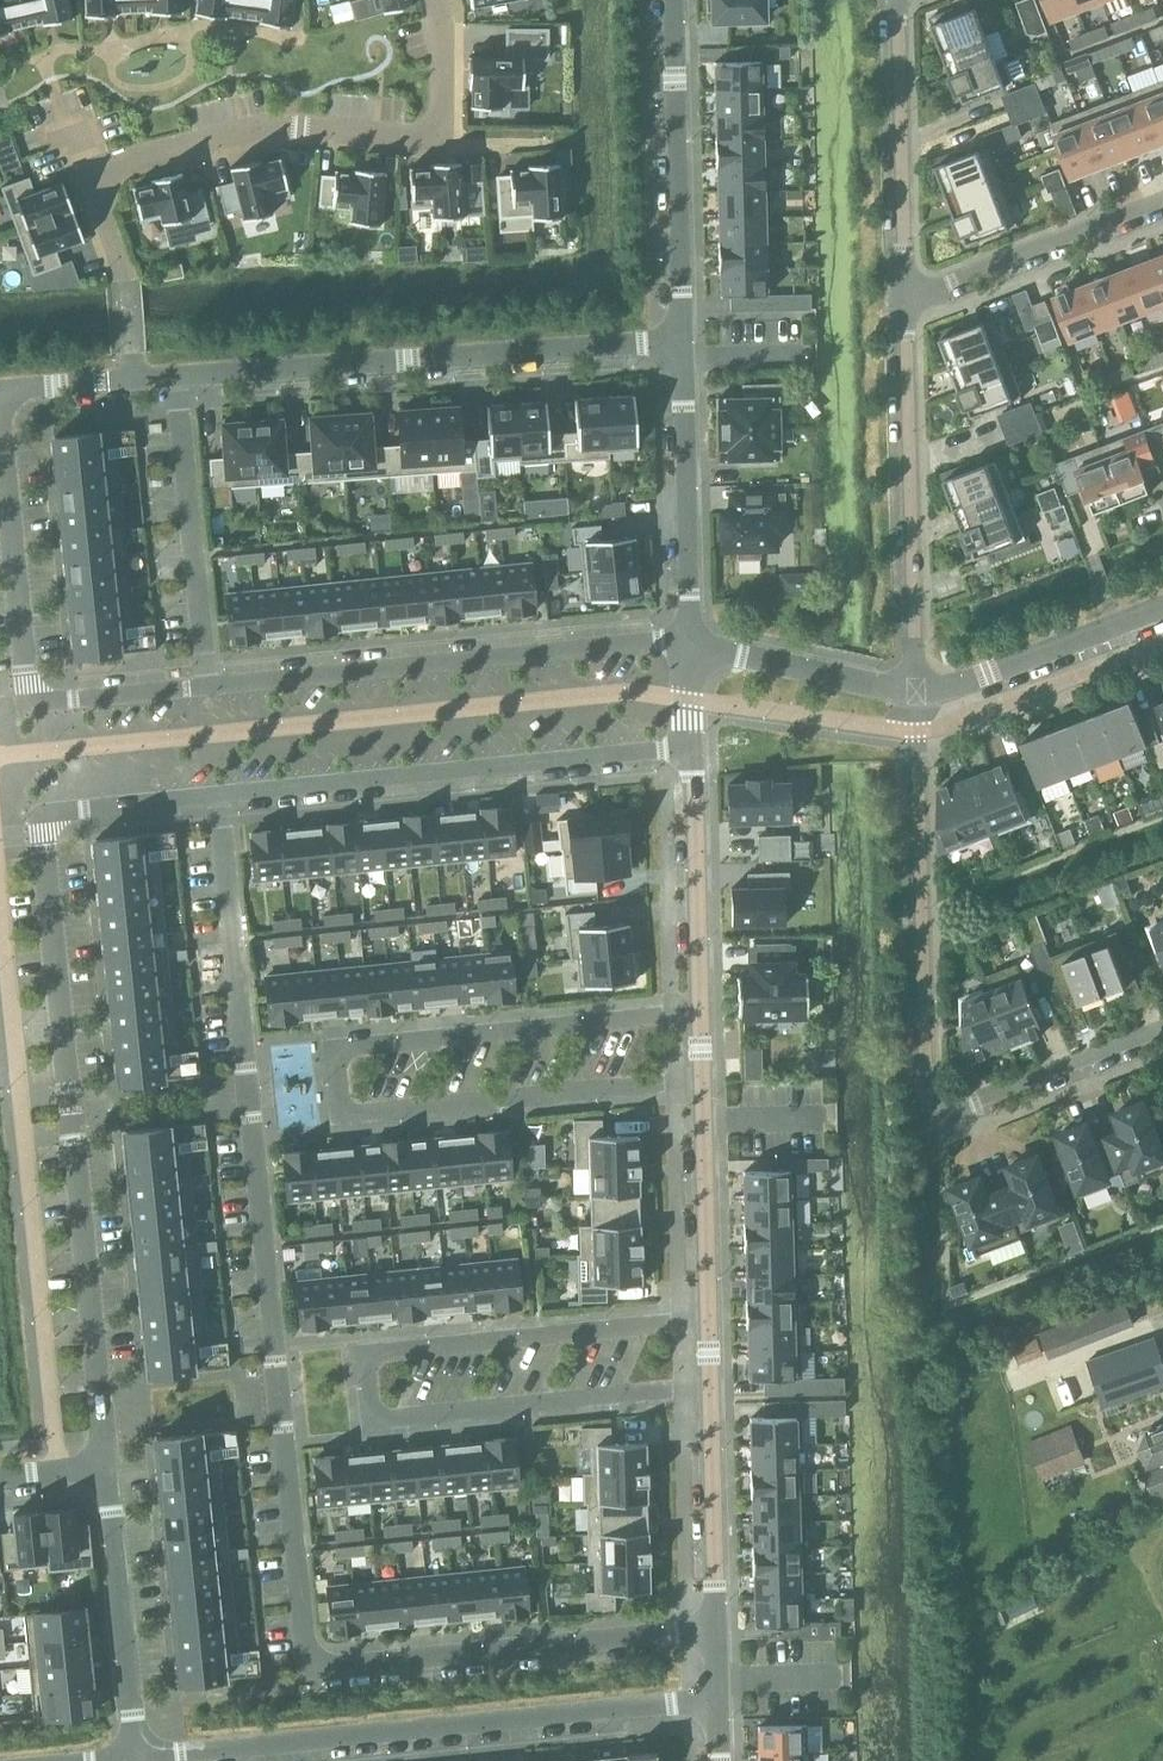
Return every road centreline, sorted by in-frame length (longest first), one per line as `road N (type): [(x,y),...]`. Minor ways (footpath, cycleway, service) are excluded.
road 1 (residential): [(721,1633),(313,1670),(219,798)]
road 2 (residential): [(701,1013),(336,1052),(343,1112),(703,1081)]
road 3 (residential): [(712,1321),(367,1355),(373,1418),(712,1385)]
road 4 (residential): [(135,376),(127,280),(96,175),(250,128),(435,139),(441,56),(428,0)]
road 5 (residential): [(1162,1029),(973,1105),(944,1105),(927,1089),(914,700)]
road 6 (residential): [(44,852),(112,1466)]
road 7 (residential): [(721,1705),(153,1760)]
road 8 (residential): [(177,373),(684,344)]
road 9 (residential): [(688,633),(210,686)]
road 10 (residential): [(219,798),(693,751)]
road 11 (residential): [(210,686),(30,704),(0,421)]
road 12 (residential): [(914,700),(910,303)]
road 13 (residential): [(675,0),(684,344)]
road 14 (residential): [(210,686),(177,373)]
road 15 (residential): [(910,303),(900,0)]
road 16 (residential): [(112,1466),(145,1760)]
road 17 (residential): [(684,344),(688,633)]
road 18 (residential): [(1162,205),(910,303)]
road 19 (tertiary): [(914,700),(1162,610)]
road 20 (residential): [(693,751),(701,1013)]
road 21 (residential): [(712,1385),(721,1633)]
road 22 (residential): [(703,1081),(712,1321)]
road 23 (residential): [(914,700),(688,633)]
road 24 (residential): [(44,852),(40,816),(219,798)]
road 25 (residential): [(0,385),(135,376)]

